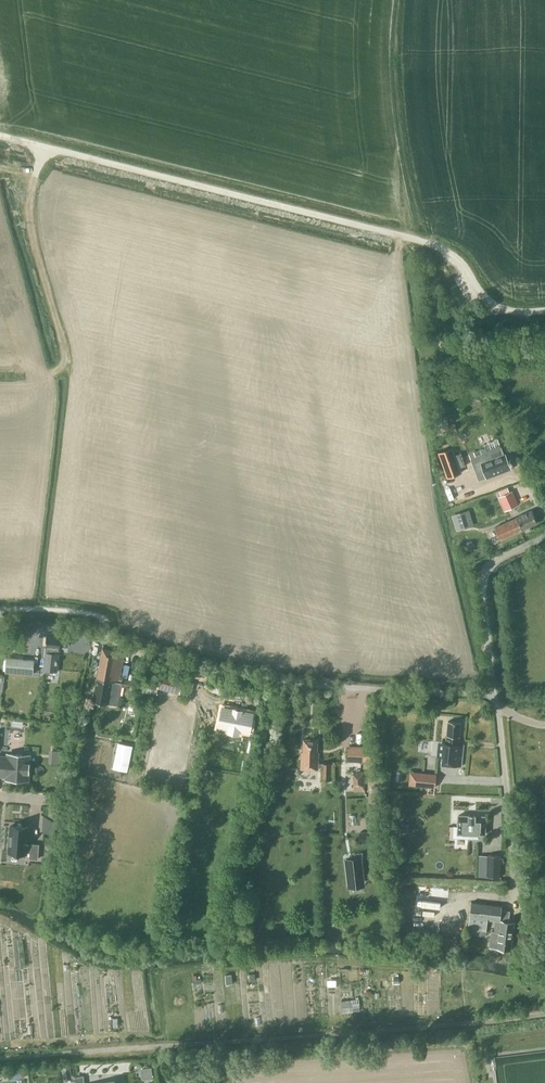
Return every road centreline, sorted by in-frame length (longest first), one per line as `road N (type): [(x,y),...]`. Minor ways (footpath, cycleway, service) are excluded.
road 1 (residential): [(98,640),(257,682),(494,694)]
road 2 (track): [(42,146),(30,230),(63,358),(47,375)]
road 3 (residential): [(494,694),(485,574),(544,533)]
road 4 (residential): [(515,882),(494,694)]

